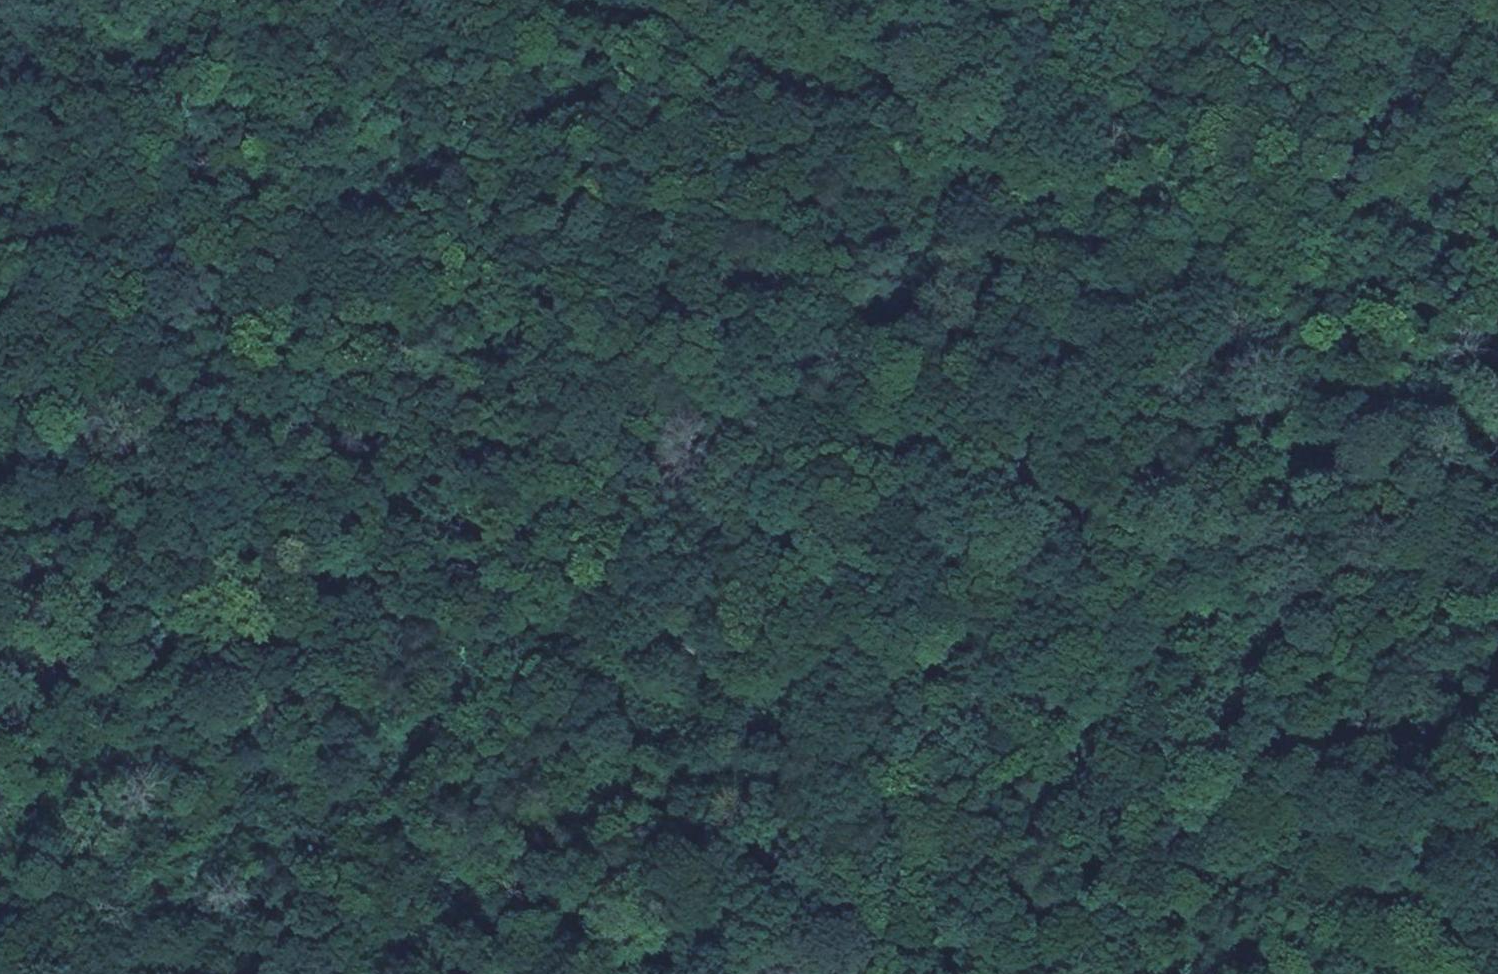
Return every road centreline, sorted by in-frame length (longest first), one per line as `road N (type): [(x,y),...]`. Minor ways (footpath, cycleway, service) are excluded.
road 1 (track): [(938,818),(1497,105)]
road 2 (track): [(824,973),(938,818)]

